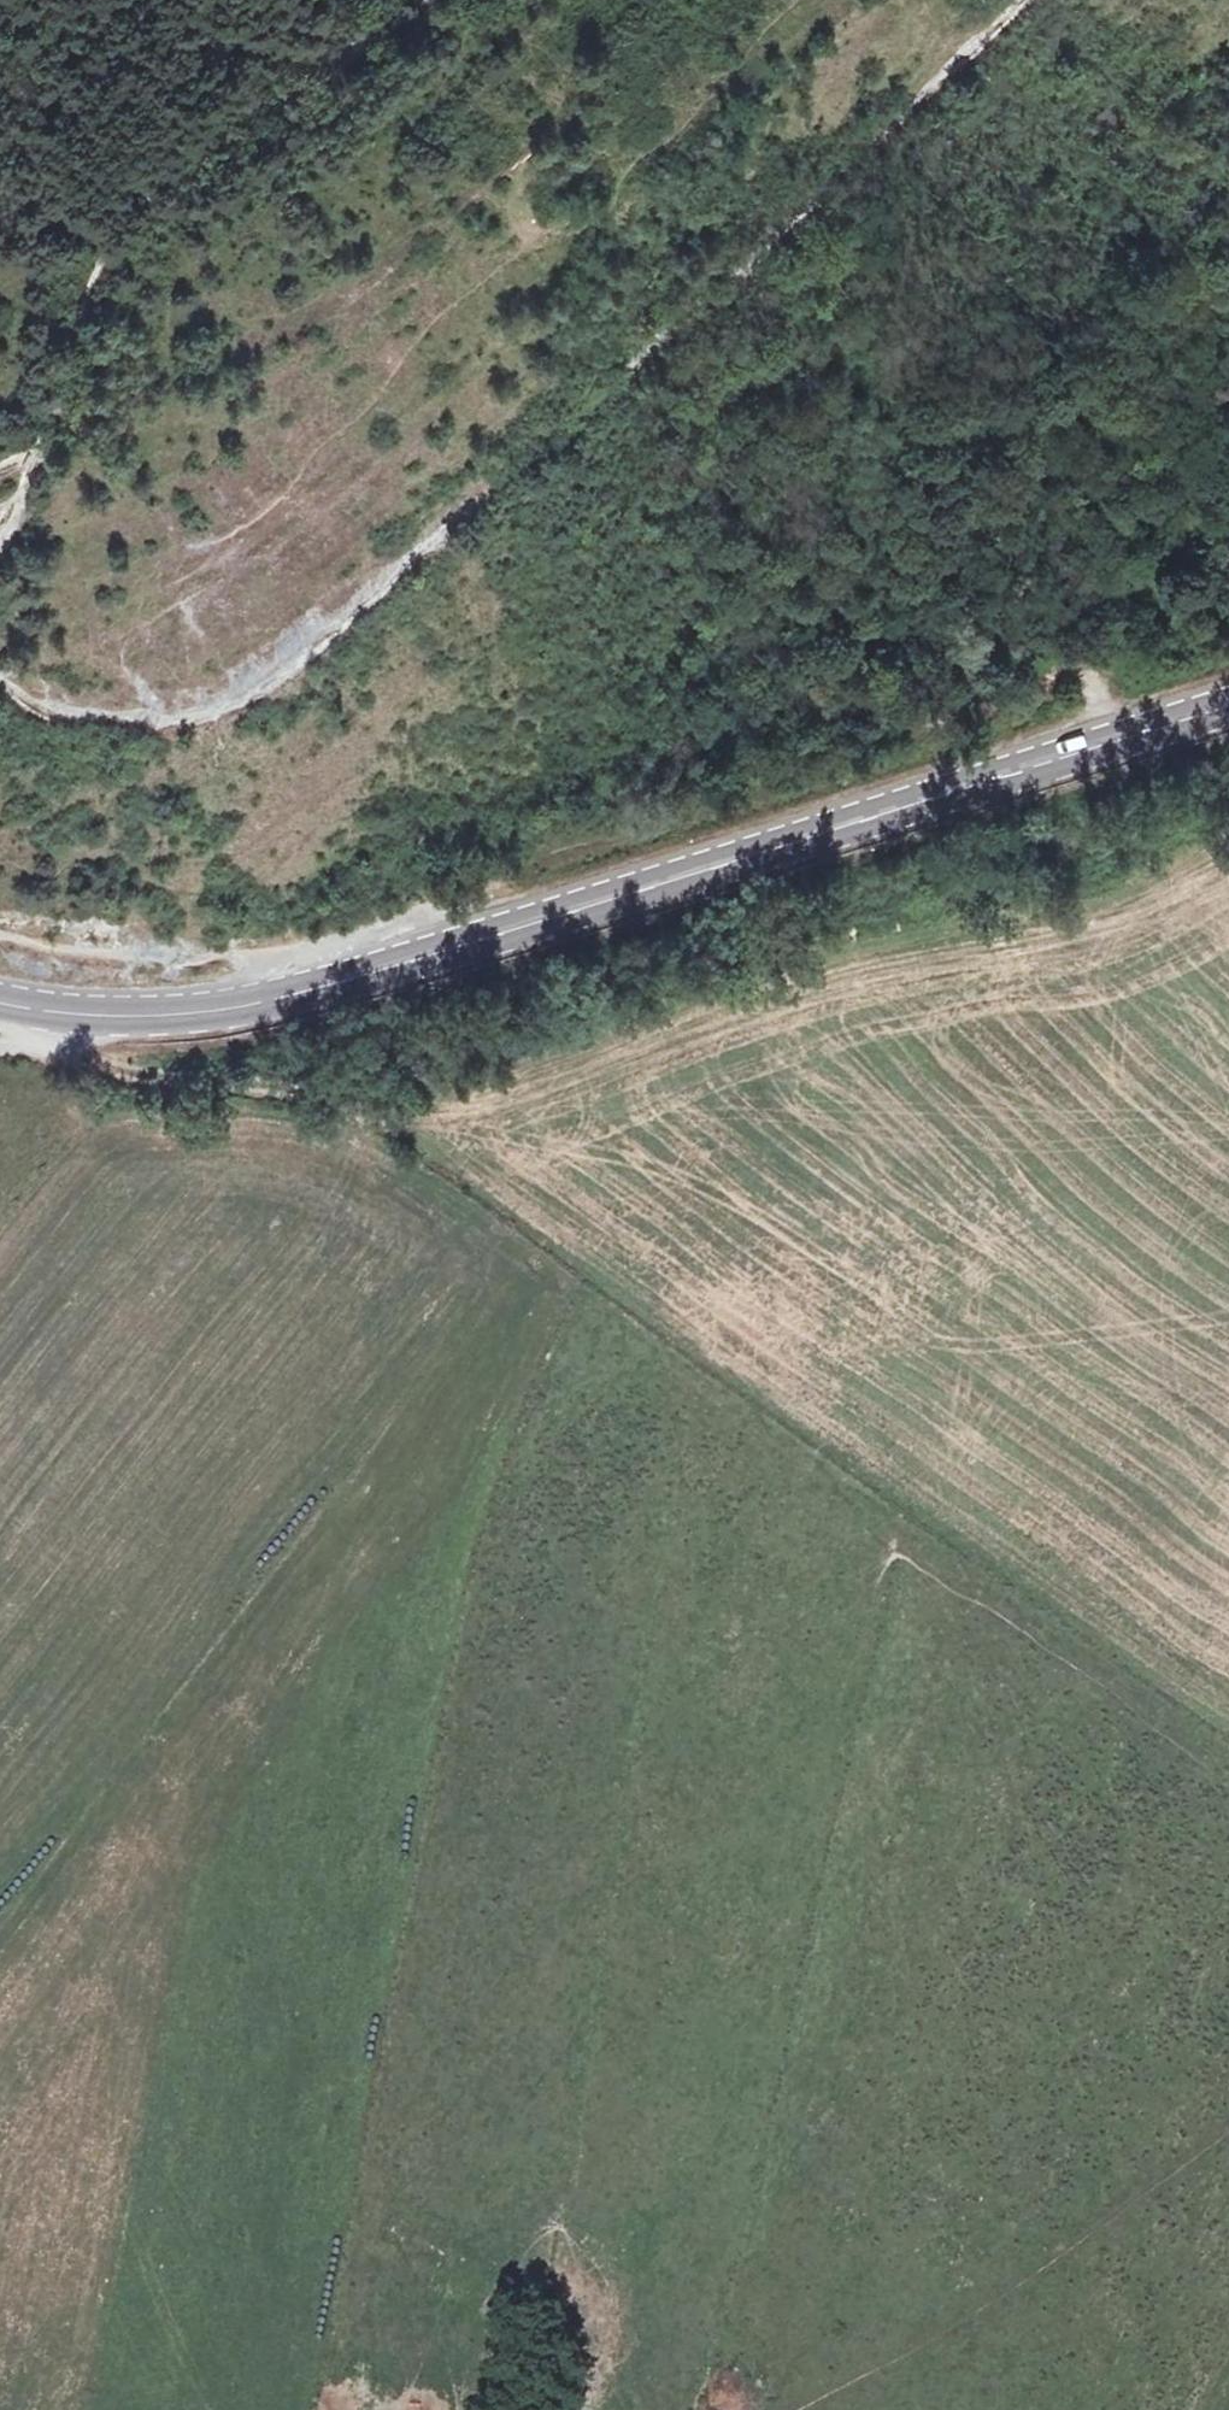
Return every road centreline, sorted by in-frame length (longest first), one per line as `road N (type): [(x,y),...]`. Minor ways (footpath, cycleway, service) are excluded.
road 1 (track): [(0,680),(73,716),(132,721),(205,710),(316,644),(729,298),(1022,0)]
road 2 (secondary): [(1228,707),(293,996),(121,1018),(0,1005)]
road 3 (track): [(280,968),(0,932)]

